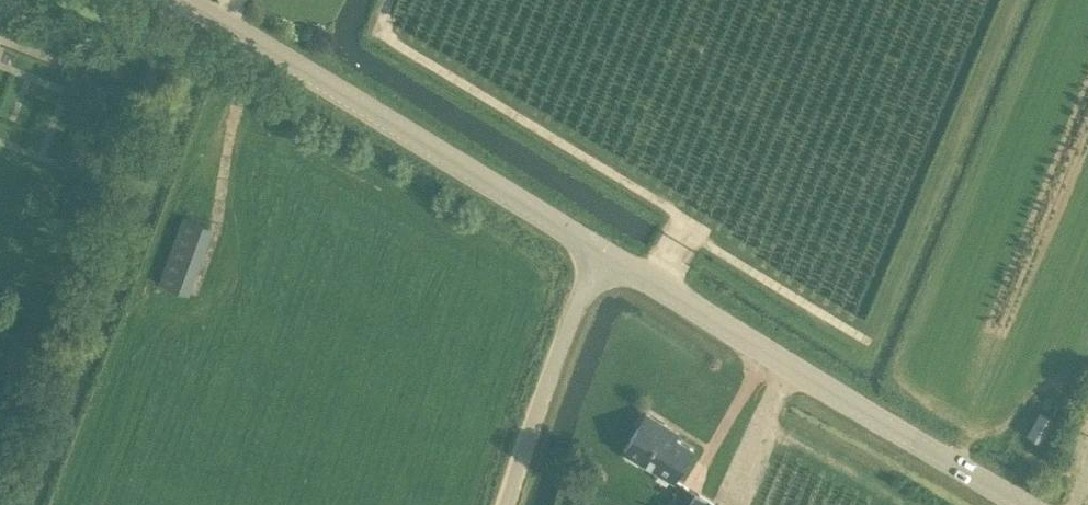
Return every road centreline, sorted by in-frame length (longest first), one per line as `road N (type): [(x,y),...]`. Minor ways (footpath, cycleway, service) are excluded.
road 1 (tertiary): [(604,254),(172,0)]
road 2 (tertiary): [(855,405),(604,254)]
road 3 (unclassified): [(516,504),(604,254)]
road 4 (tertiary): [(855,405),(1020,504)]

